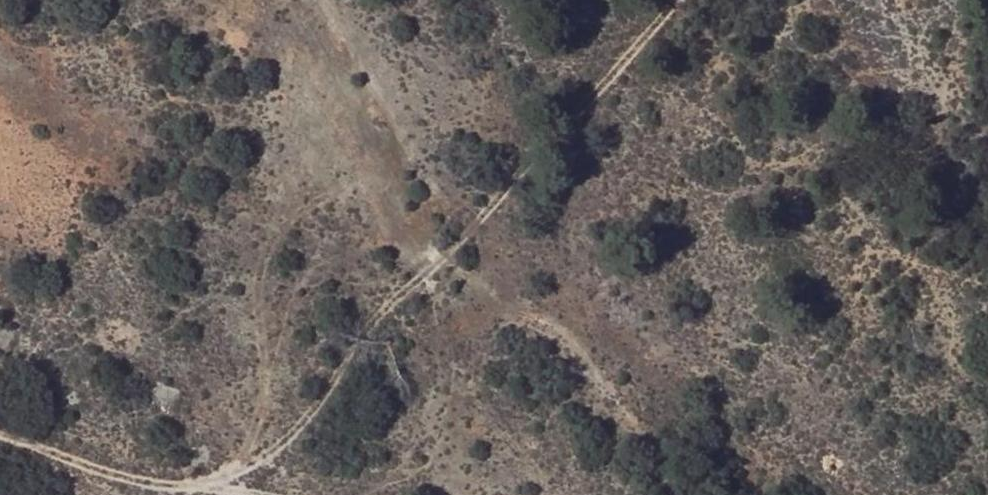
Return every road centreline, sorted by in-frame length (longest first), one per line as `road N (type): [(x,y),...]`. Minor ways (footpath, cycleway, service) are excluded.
road 1 (track): [(671,0),(279,421),(208,470),(110,473),(0,430)]
road 2 (track): [(208,470),(327,494)]

